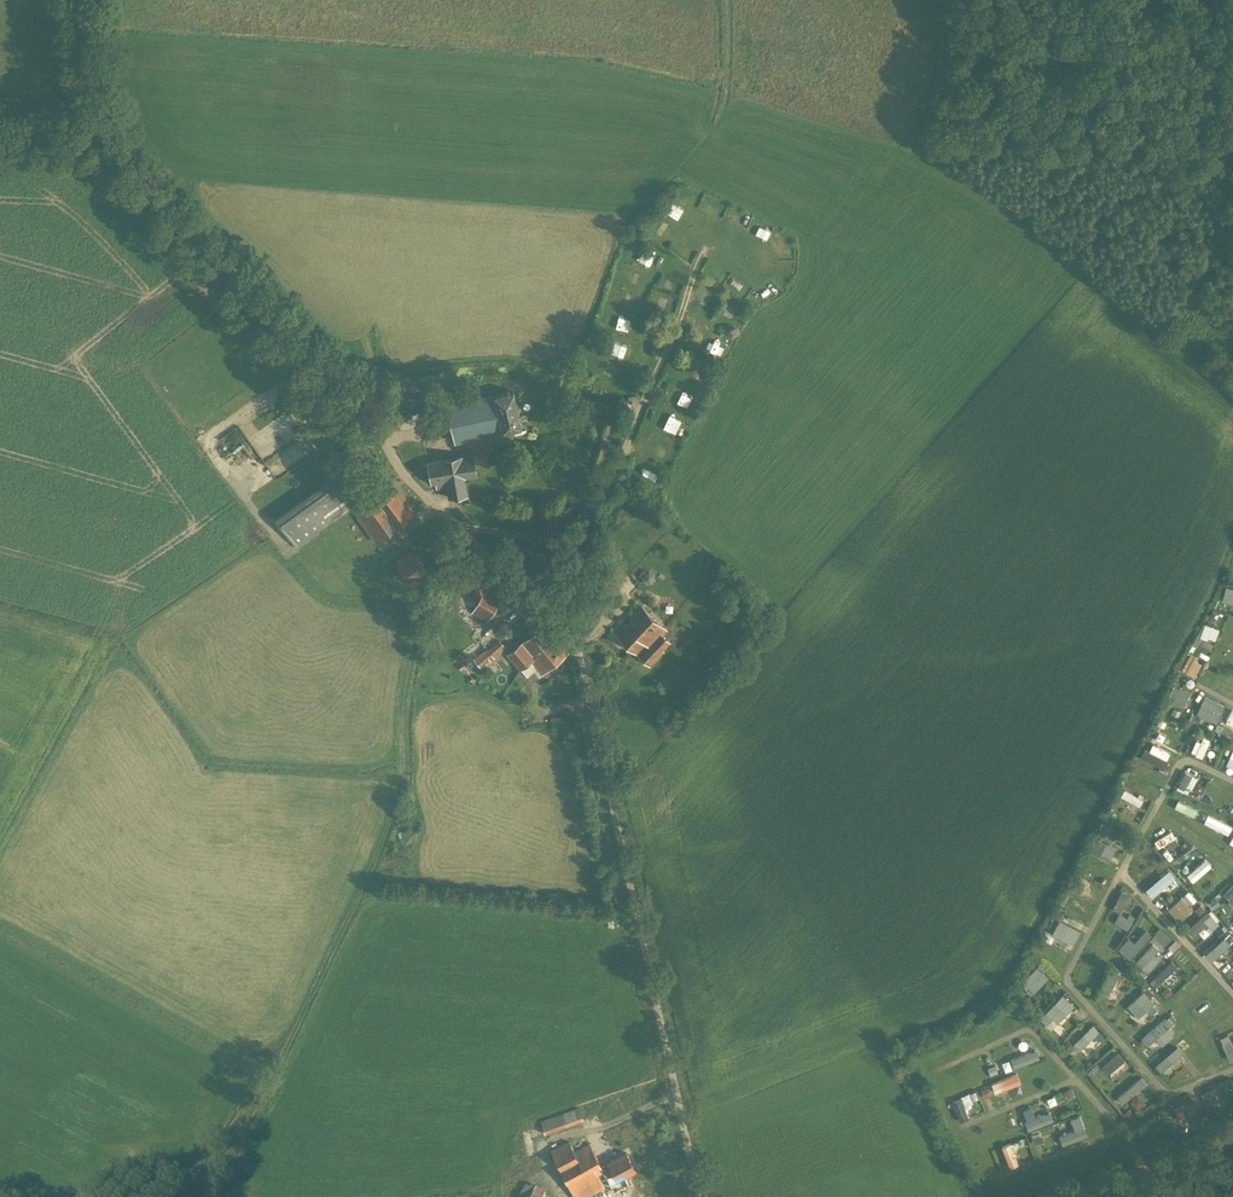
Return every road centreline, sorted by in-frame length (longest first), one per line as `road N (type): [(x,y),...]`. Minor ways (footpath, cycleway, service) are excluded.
road 1 (unclassified): [(699,1196),(582,659),(560,625),(402,475),(343,386),(144,181),(94,96),(89,0)]
road 2 (track): [(315,433),(239,489),(326,596),(382,599),(408,612),(413,641),(399,779),(369,877),(221,1196)]
road 3 (track): [(1081,1196),(1232,1141)]
road 4 (track): [(0,131),(87,136),(120,148)]

